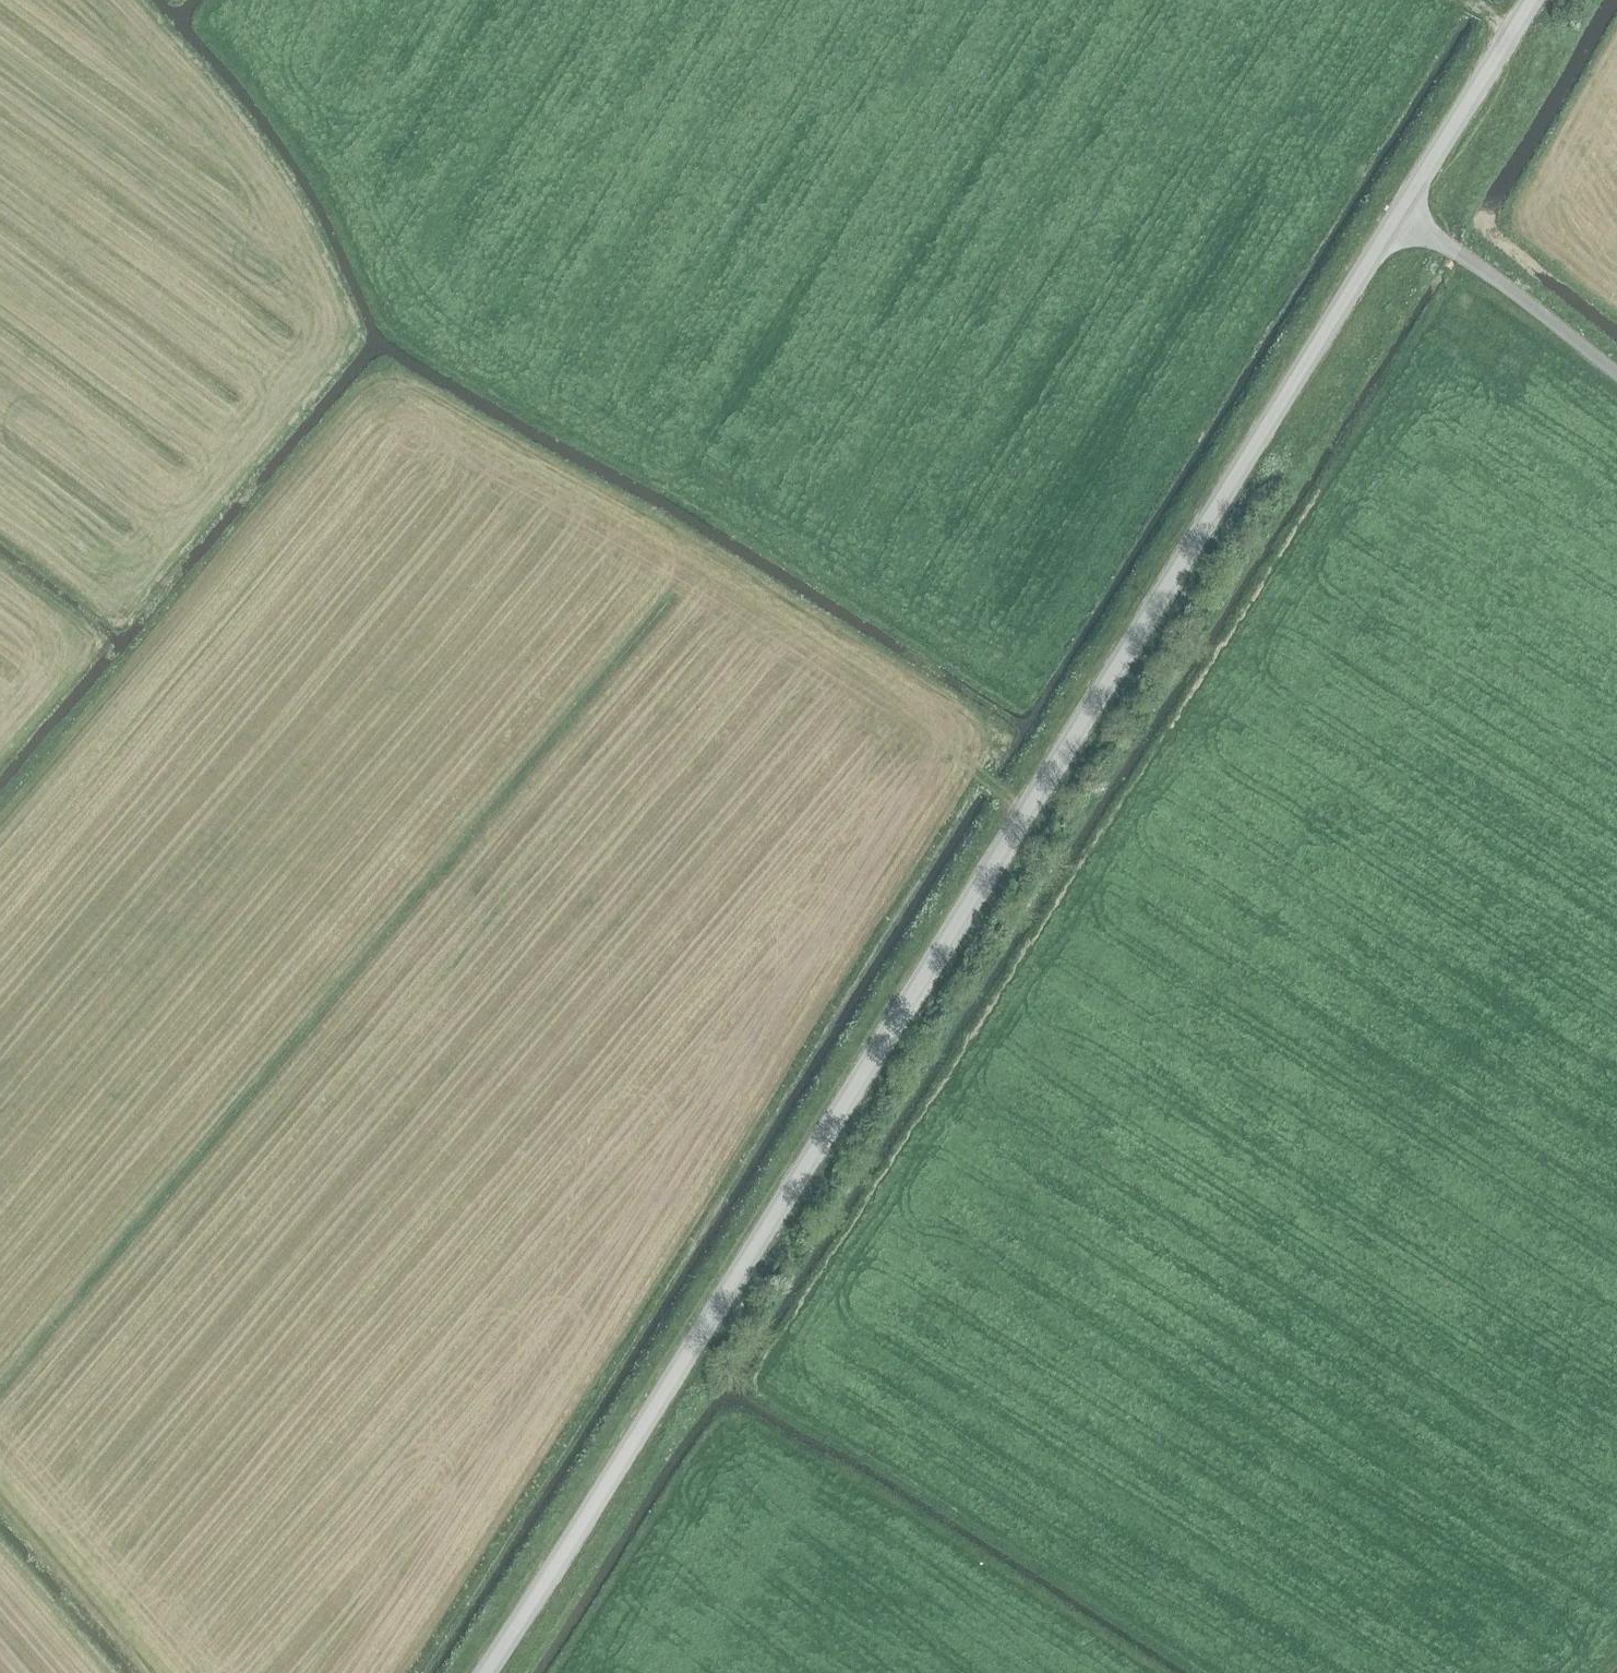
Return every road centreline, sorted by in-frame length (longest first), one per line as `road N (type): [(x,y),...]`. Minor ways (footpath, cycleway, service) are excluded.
road 1 (tertiary): [(490,1672),(1397,224)]
road 2 (unclassified): [(1616,377),(1397,224)]
road 3 (tertiary): [(1397,224),(1533,0)]

